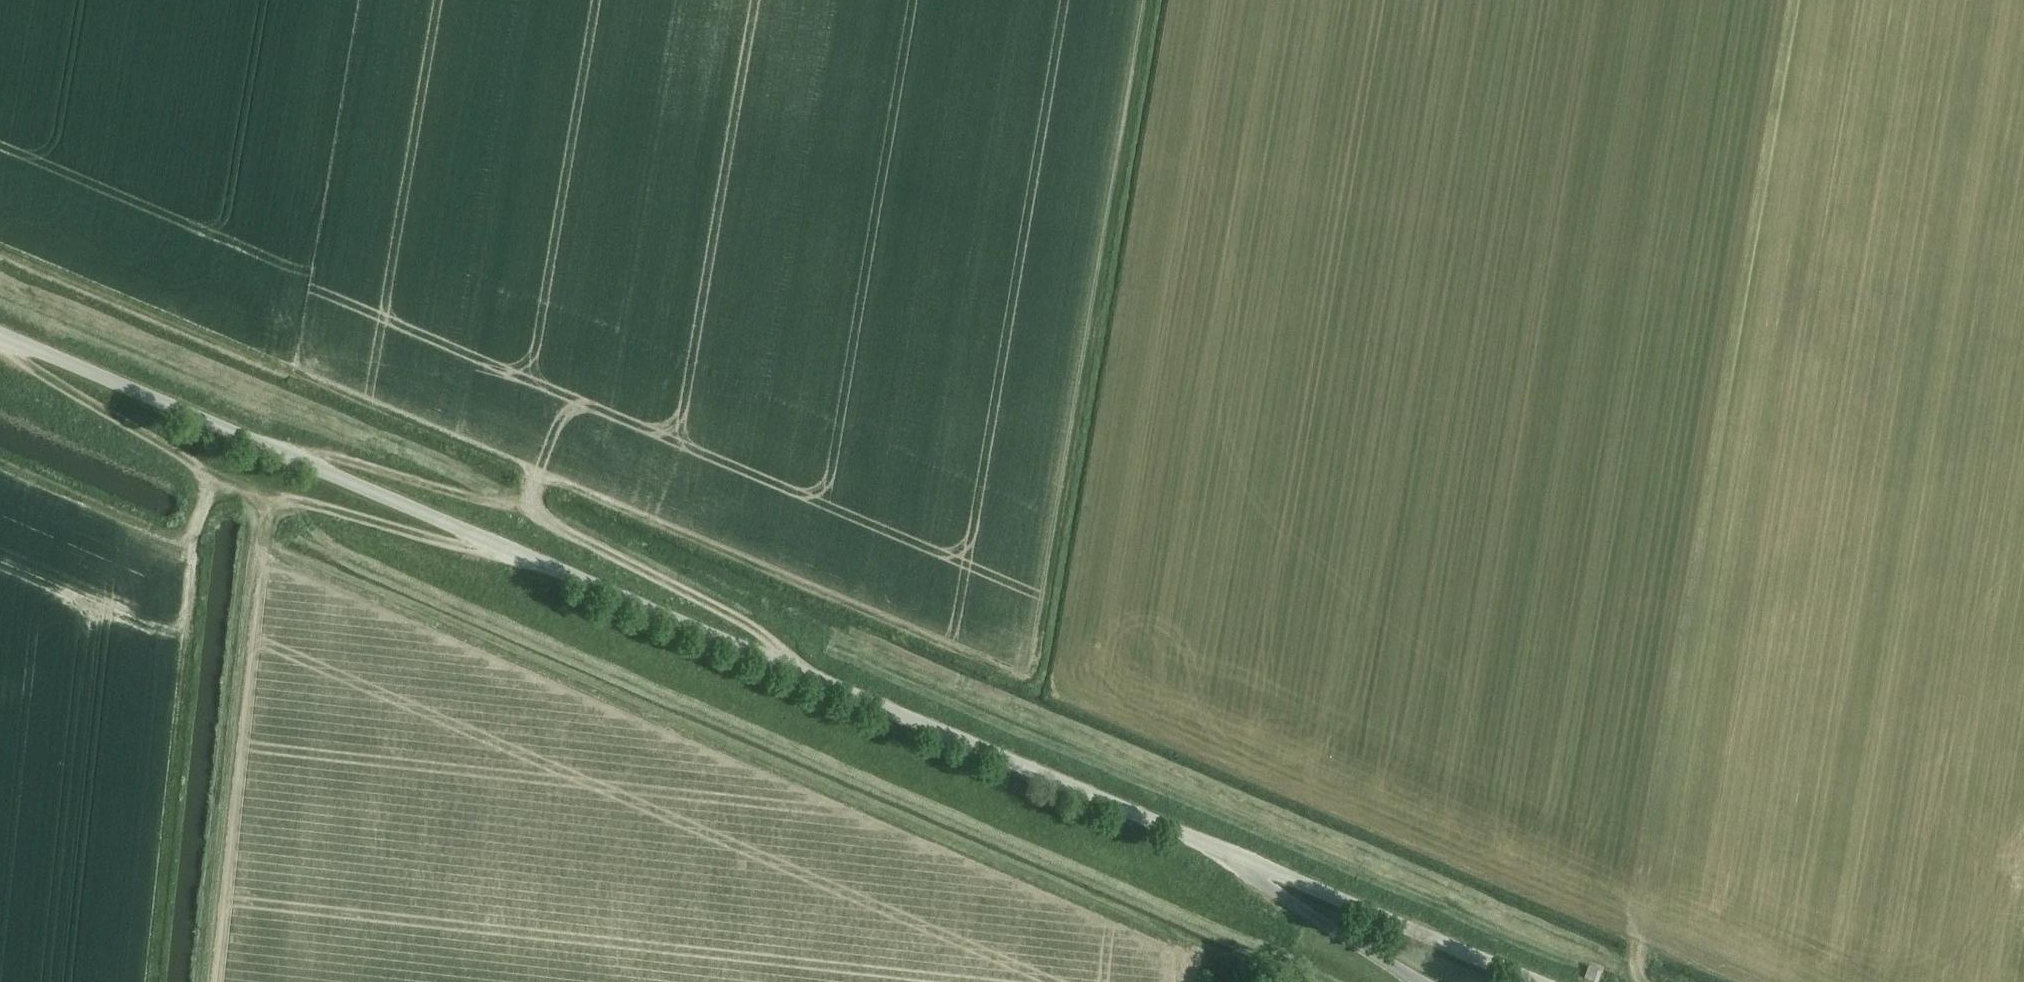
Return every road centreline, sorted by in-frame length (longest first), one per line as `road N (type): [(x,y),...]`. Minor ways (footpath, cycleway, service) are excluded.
road 1 (unclassified): [(1532,981),(0,336)]

